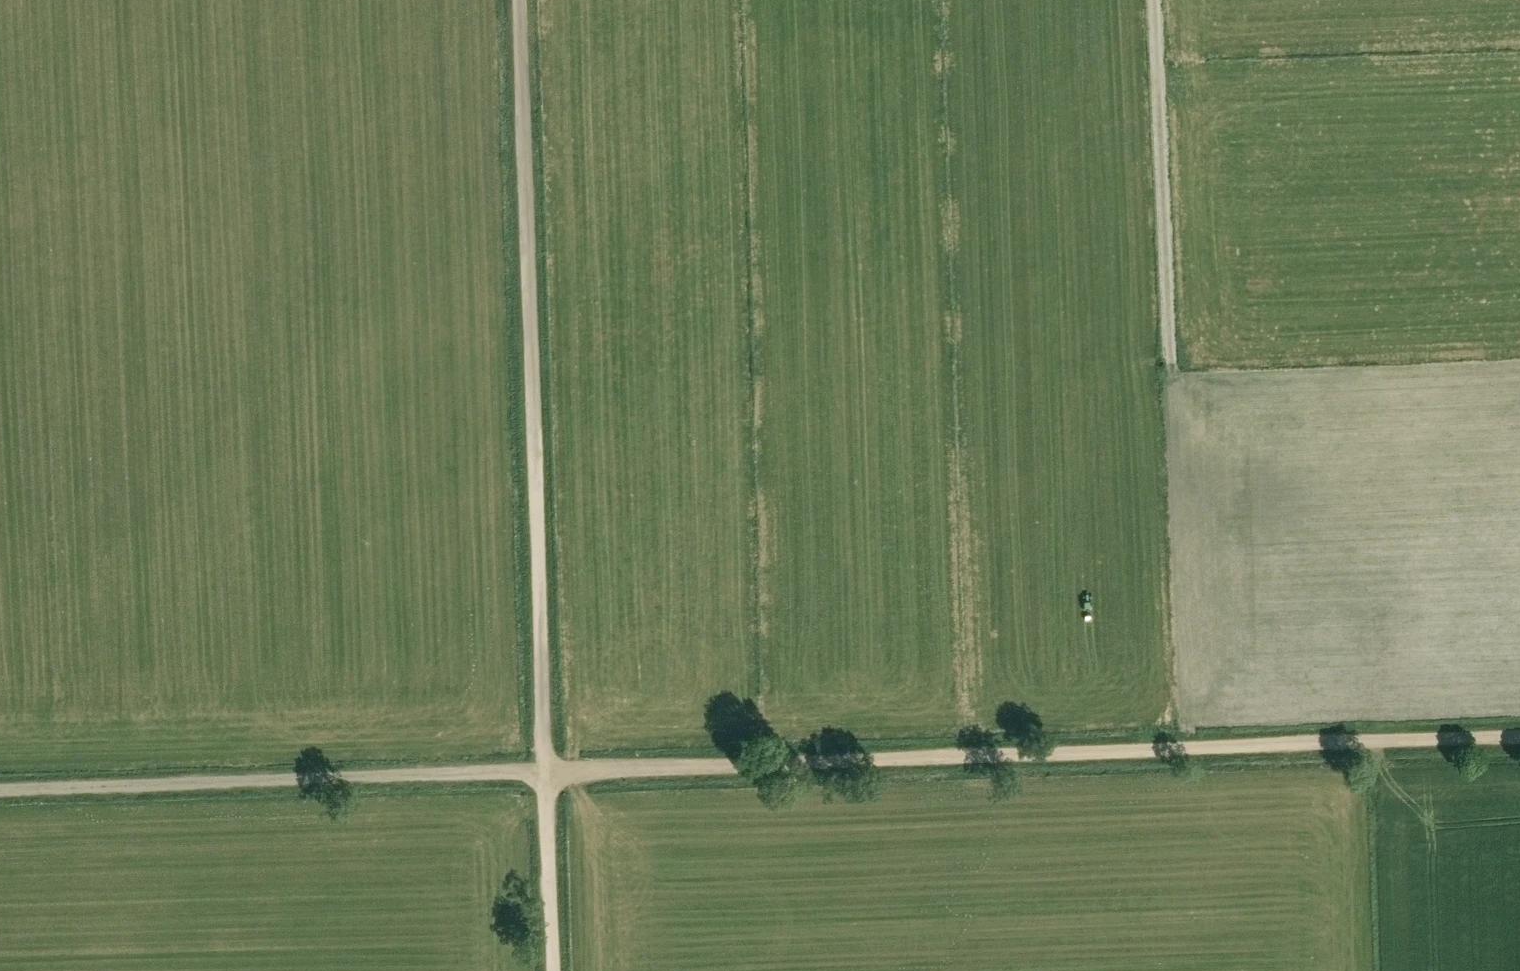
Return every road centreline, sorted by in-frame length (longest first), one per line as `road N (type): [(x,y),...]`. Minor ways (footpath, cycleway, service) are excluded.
road 1 (track): [(546,772),(1519,740)]
road 2 (track): [(546,772),(517,0)]
road 3 (track): [(0,794),(546,772)]
road 4 (track): [(552,970),(546,772)]

